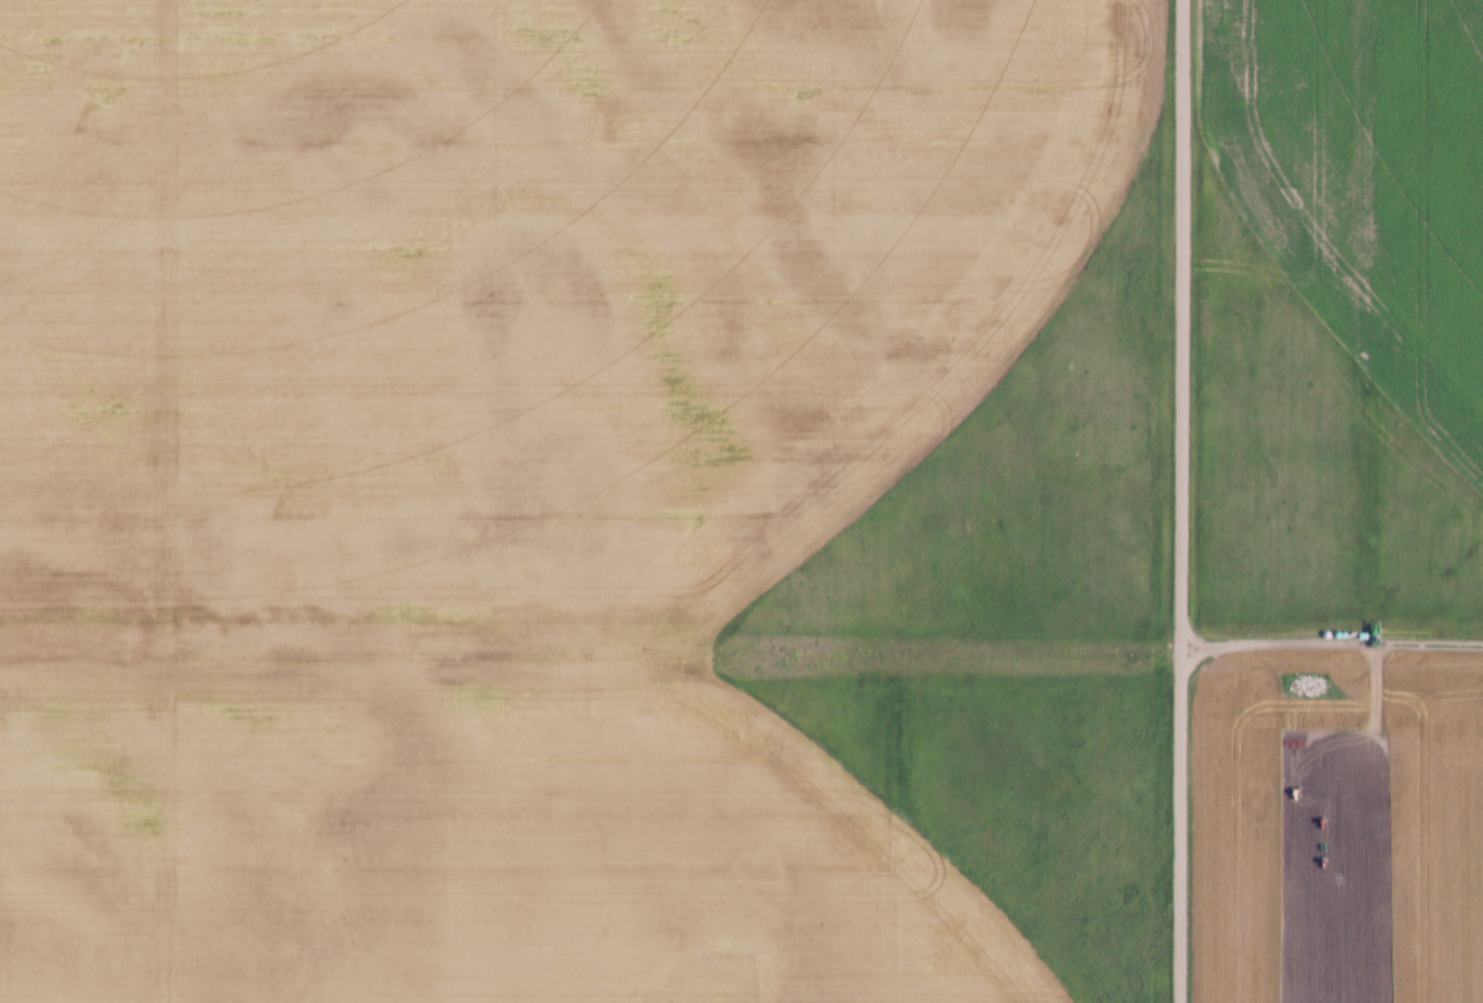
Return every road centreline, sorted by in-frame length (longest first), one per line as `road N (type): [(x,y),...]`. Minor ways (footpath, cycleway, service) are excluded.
road 1 (track): [(1183,0),(1178,1002)]

